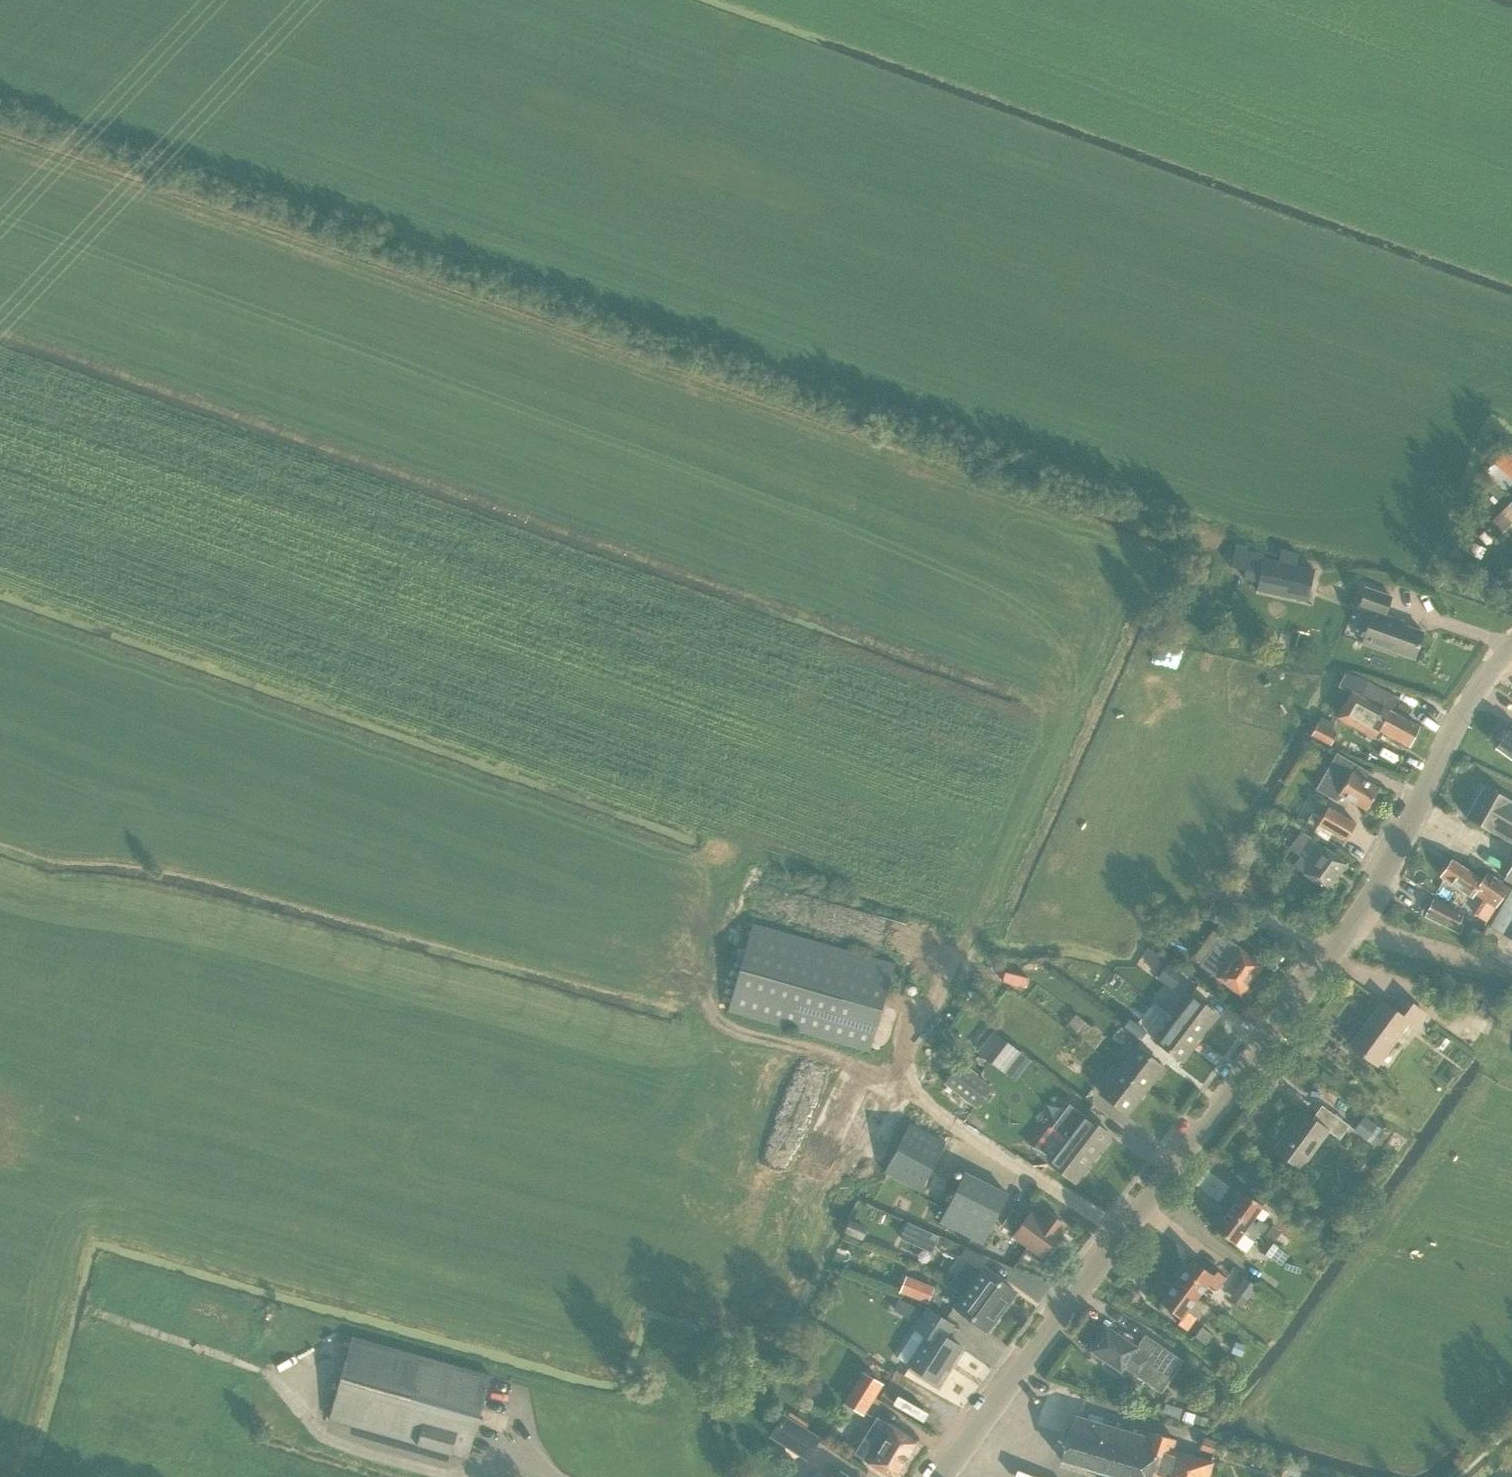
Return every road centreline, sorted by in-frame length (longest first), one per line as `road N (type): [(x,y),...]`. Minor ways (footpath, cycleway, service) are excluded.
road 1 (tertiary): [(941,1476),(1347,928),(1387,869),(1463,710),(1511,644)]
road 2 (track): [(1347,928),(1511,975)]

